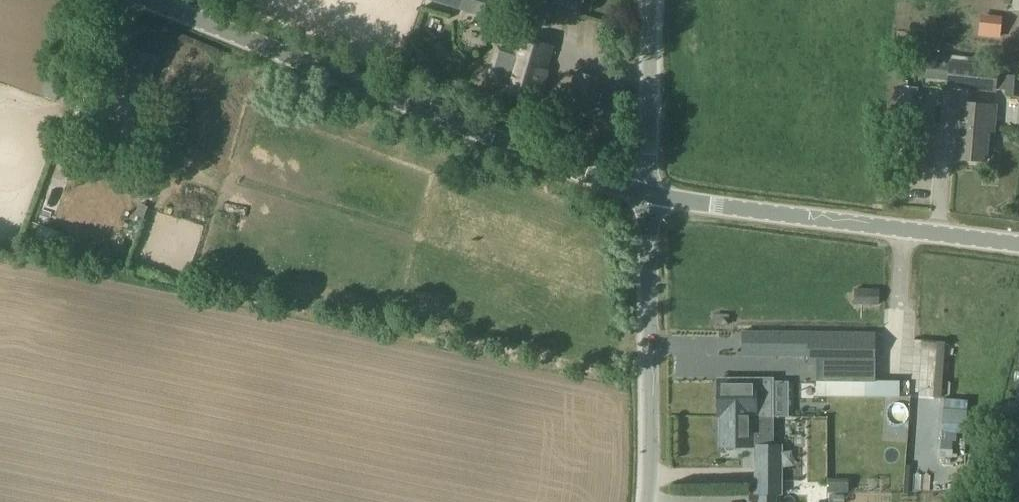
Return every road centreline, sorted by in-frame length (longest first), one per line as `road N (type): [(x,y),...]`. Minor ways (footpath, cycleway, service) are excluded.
road 1 (tertiary): [(648,195),(149,0)]
road 2 (tertiary): [(1018,242),(648,195)]
road 3 (unclassified): [(651,501),(648,195)]
road 4 (unclassified): [(648,195),(649,0)]

